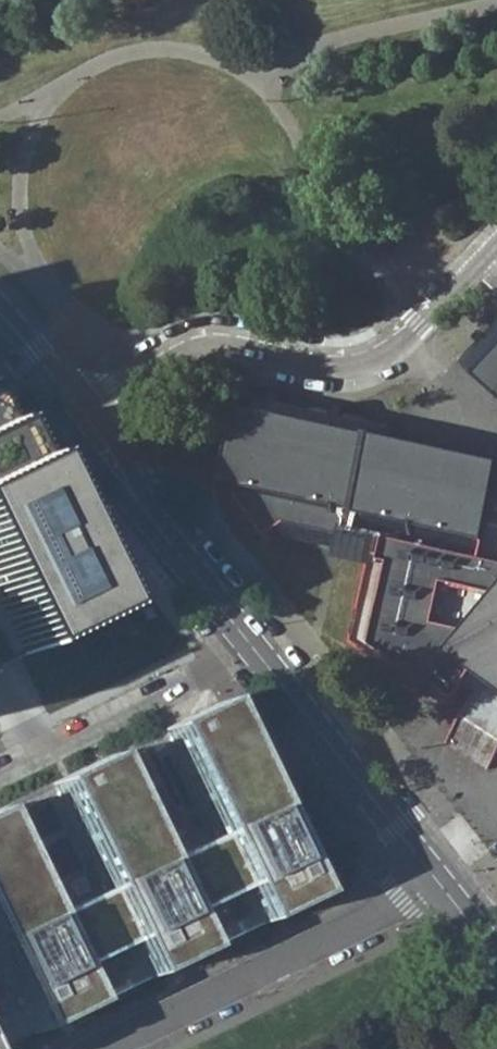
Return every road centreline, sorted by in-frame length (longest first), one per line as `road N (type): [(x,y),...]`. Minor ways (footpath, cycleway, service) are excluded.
road 1 (residential): [(80,421),(170,360),(214,345),(325,363),(370,355),(418,325),(496,241)]
road 2 (residential): [(104,1048),(404,904),(436,879)]
road 3 (residential): [(252,649),(436,879)]
road 4 (residential): [(80,421),(252,649)]
road 5 (residential): [(252,649),(0,767)]
road 6 (residential): [(0,321),(80,421)]

